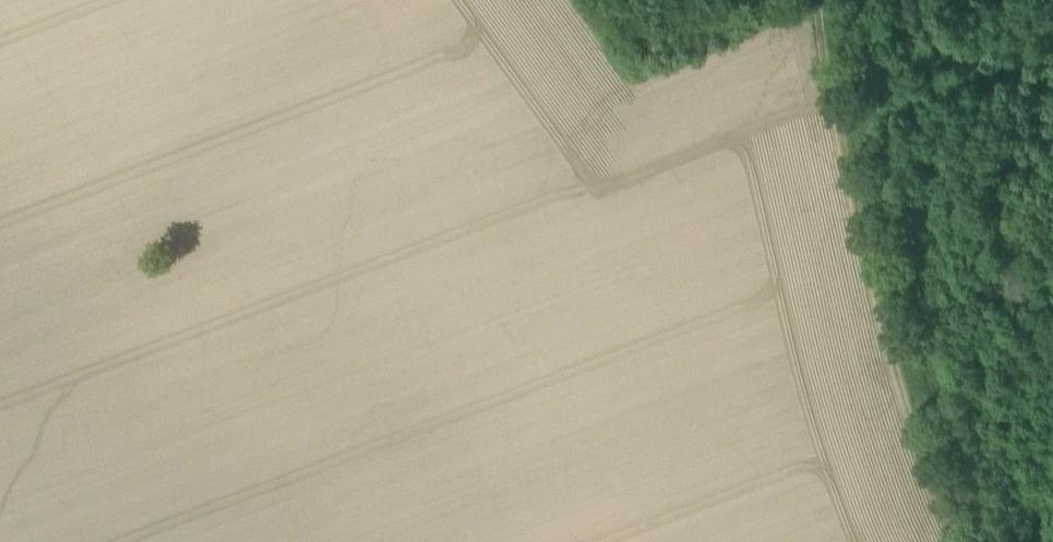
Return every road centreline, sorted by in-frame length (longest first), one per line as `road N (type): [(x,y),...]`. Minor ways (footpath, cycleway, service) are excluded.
road 1 (track): [(816,0),(875,263),(943,454),(983,541)]

